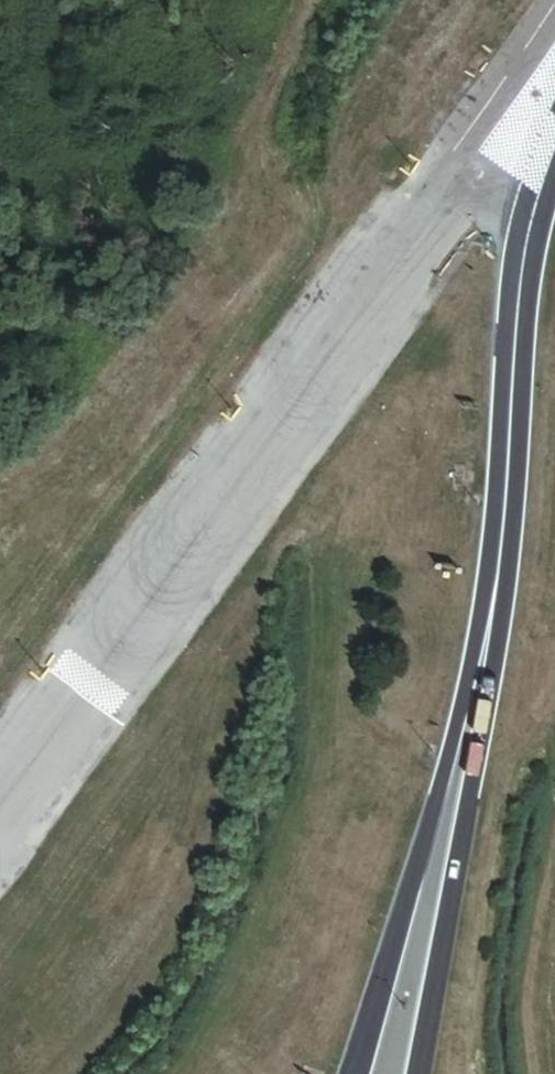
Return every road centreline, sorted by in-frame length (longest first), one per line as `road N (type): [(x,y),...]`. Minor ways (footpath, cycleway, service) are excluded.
road 1 (unclassified): [(436,179),(0,793)]
road 2 (tertiary): [(462,765),(489,623),(531,217)]
road 3 (tertiary): [(462,765),(351,1073)]
road 4 (tertiary): [(417,1073),(462,765)]
road 5 (unclassified): [(554,5),(436,179)]

